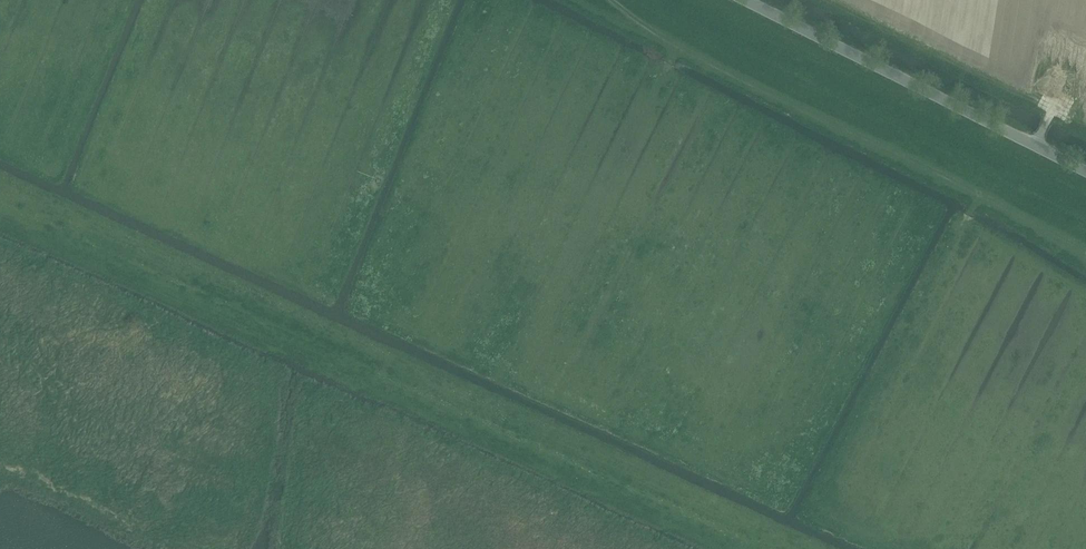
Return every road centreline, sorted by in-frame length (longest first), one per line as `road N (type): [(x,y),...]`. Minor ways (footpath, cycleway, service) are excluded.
road 1 (unclassified): [(1085,170),(747,0)]

